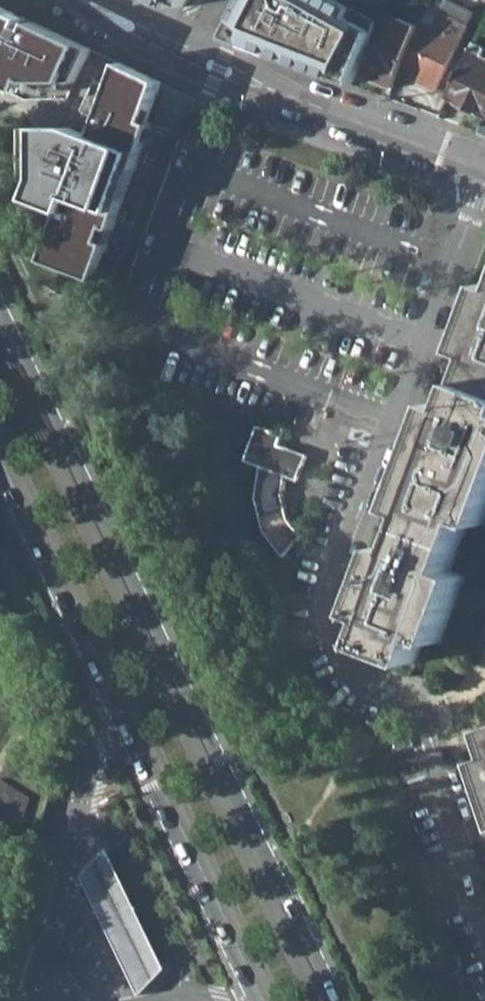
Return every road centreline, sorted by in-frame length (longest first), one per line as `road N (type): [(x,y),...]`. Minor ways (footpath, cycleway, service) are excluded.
road 1 (residential): [(484,912),(420,717),(350,671),(327,613),(484,180)]
road 2 (primary): [(337,1000),(0,311)]
road 3 (primary): [(0,472),(257,1000)]
road 4 (residential): [(75,0),(219,73),(484,171)]

